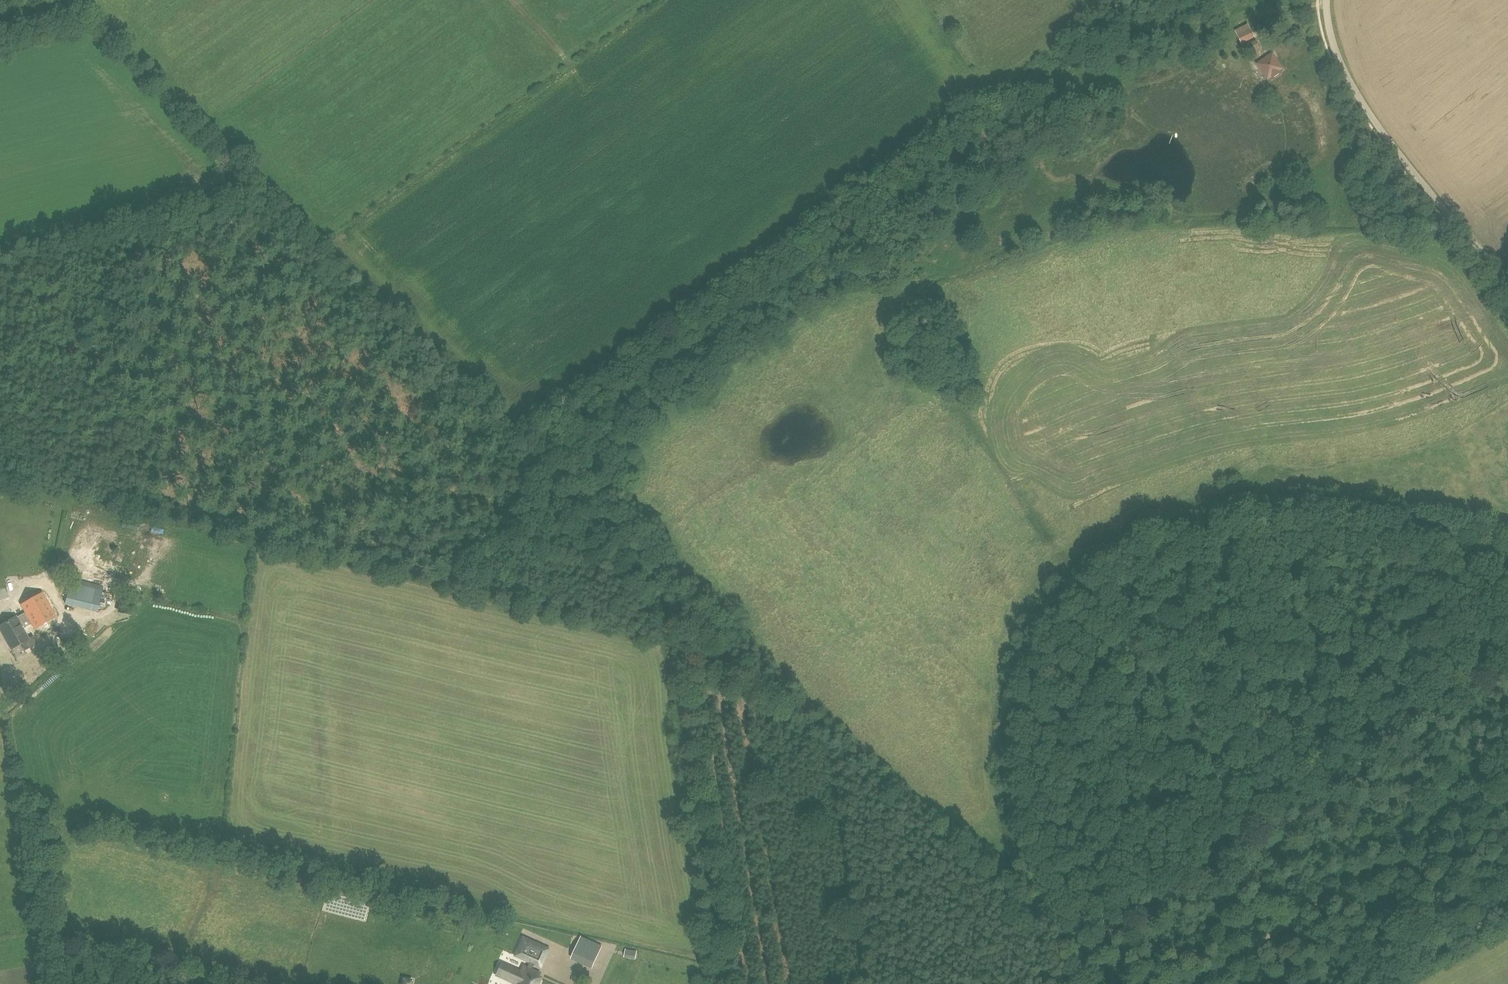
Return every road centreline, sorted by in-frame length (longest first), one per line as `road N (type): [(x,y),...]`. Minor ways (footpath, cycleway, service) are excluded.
road 1 (track): [(729,983),(654,584),(494,424)]
road 2 (unclassified): [(1201,983),(1507,771)]
road 3 (track): [(564,490),(500,488),(259,324)]
road 4 (unclassified): [(1507,285),(1355,92),(1331,38),(1326,0)]
road 5 (track): [(242,449),(163,344),(87,282)]
road 6 (track): [(274,295),(215,406)]

